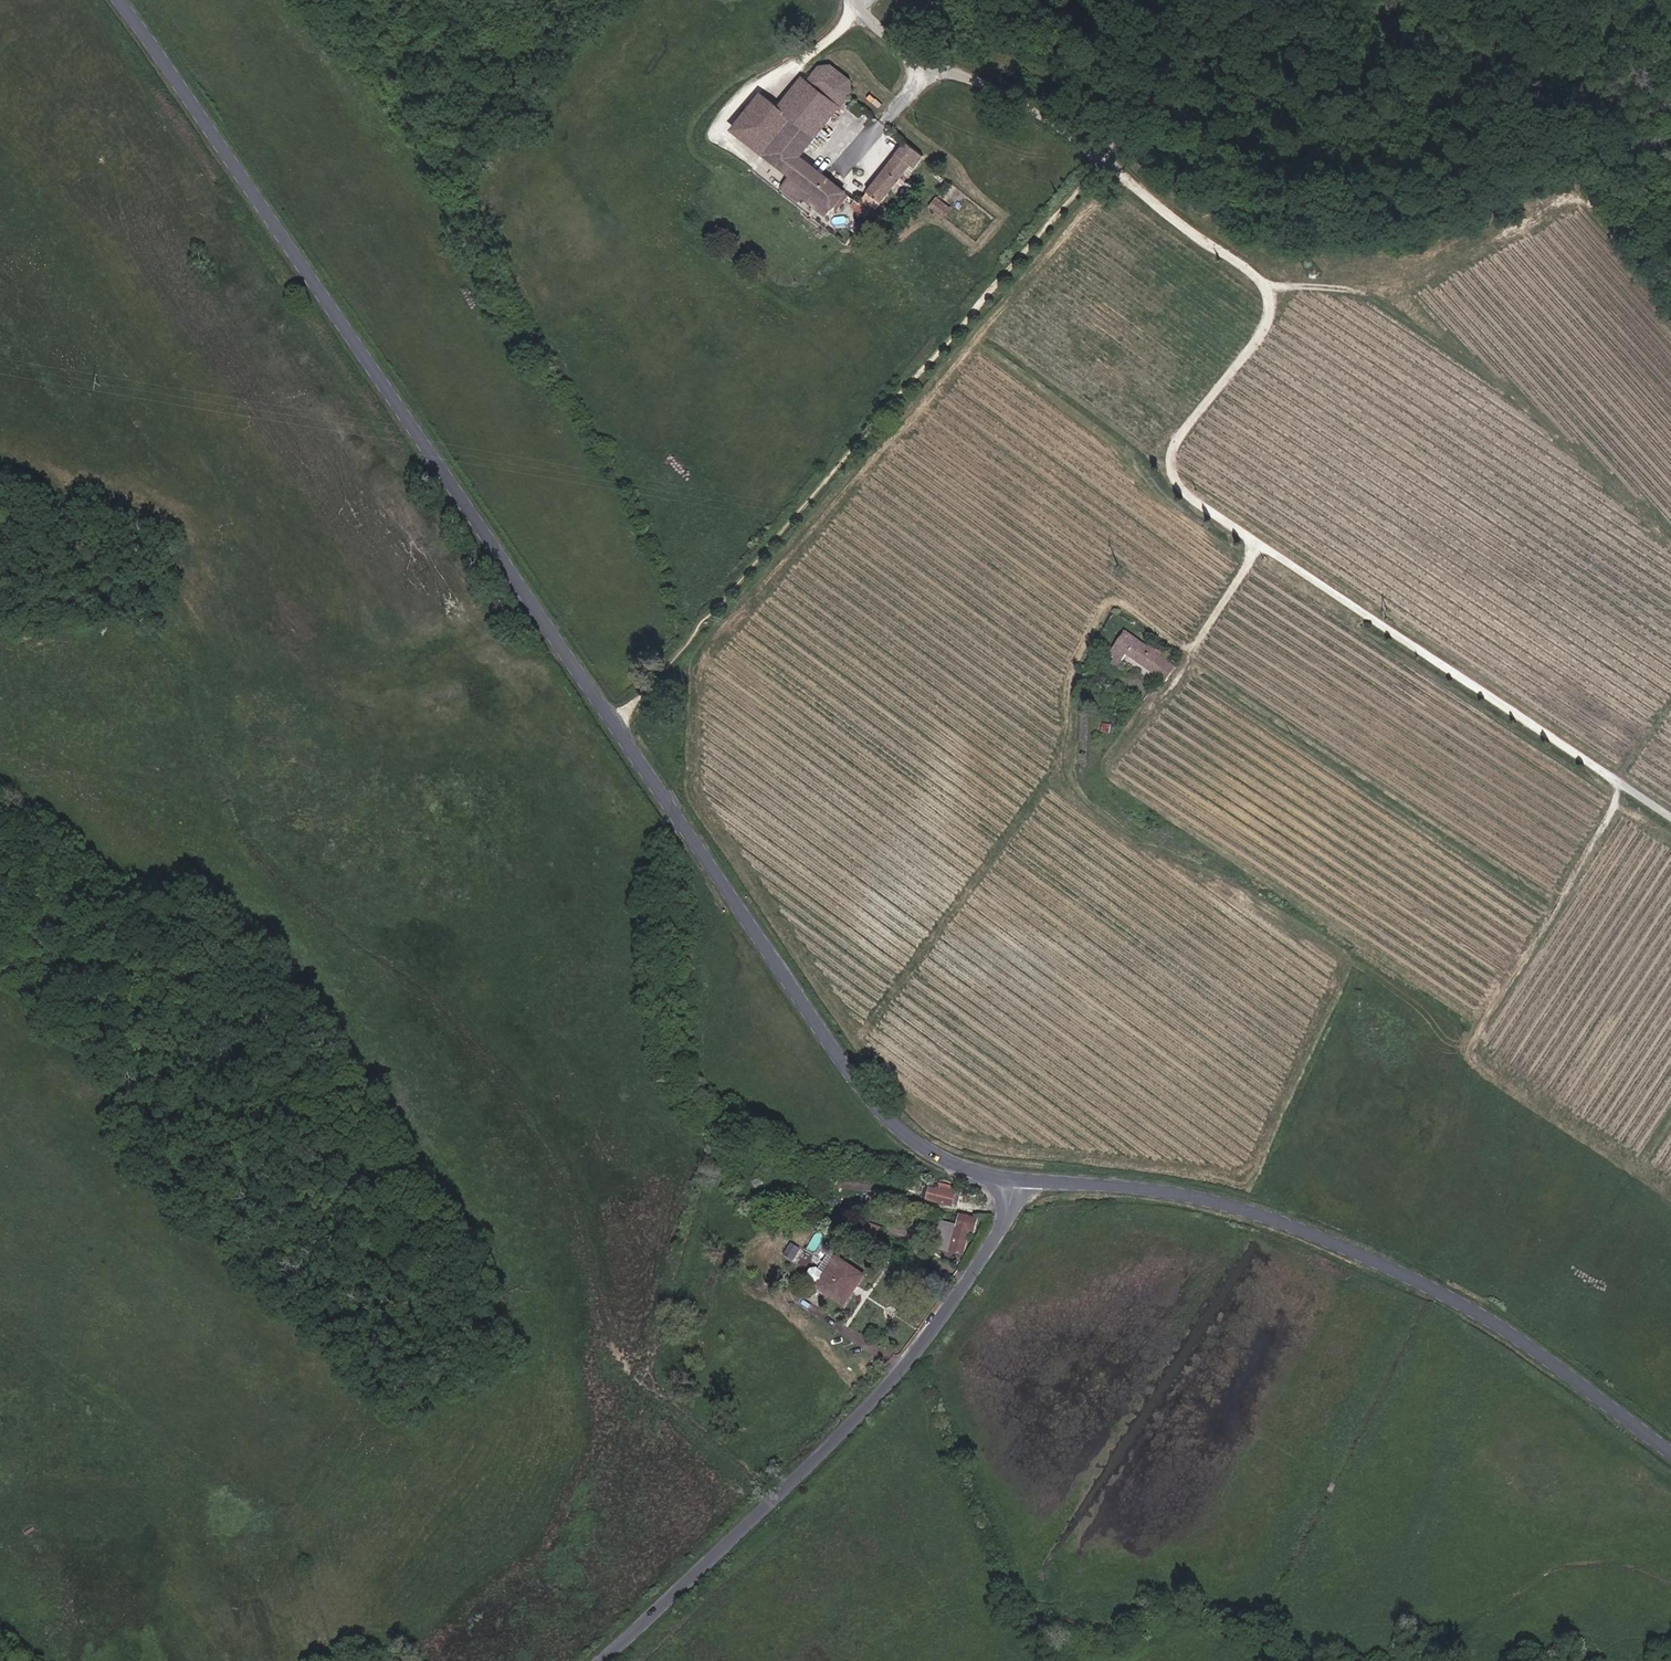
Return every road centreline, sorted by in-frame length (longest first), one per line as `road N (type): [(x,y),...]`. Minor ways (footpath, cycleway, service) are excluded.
road 1 (tertiary): [(119,0),(859,1087),(934,1155),(1016,1179)]
road 2 (residential): [(857,0),(936,70),(1033,106),(1277,295),(1271,327),(1176,459),(1188,497),(1261,551)]
road 3 (tertiary): [(1016,1179),(1161,1190),(1279,1220),(1436,1289),(1670,1452)]
road 4 (unclassified): [(602,1660),(901,1371),(989,1248),(1016,1179)]
road 5 (residential): [(1261,551),(1670,820)]
road 6 (residential): [(1261,551),(1190,670)]

